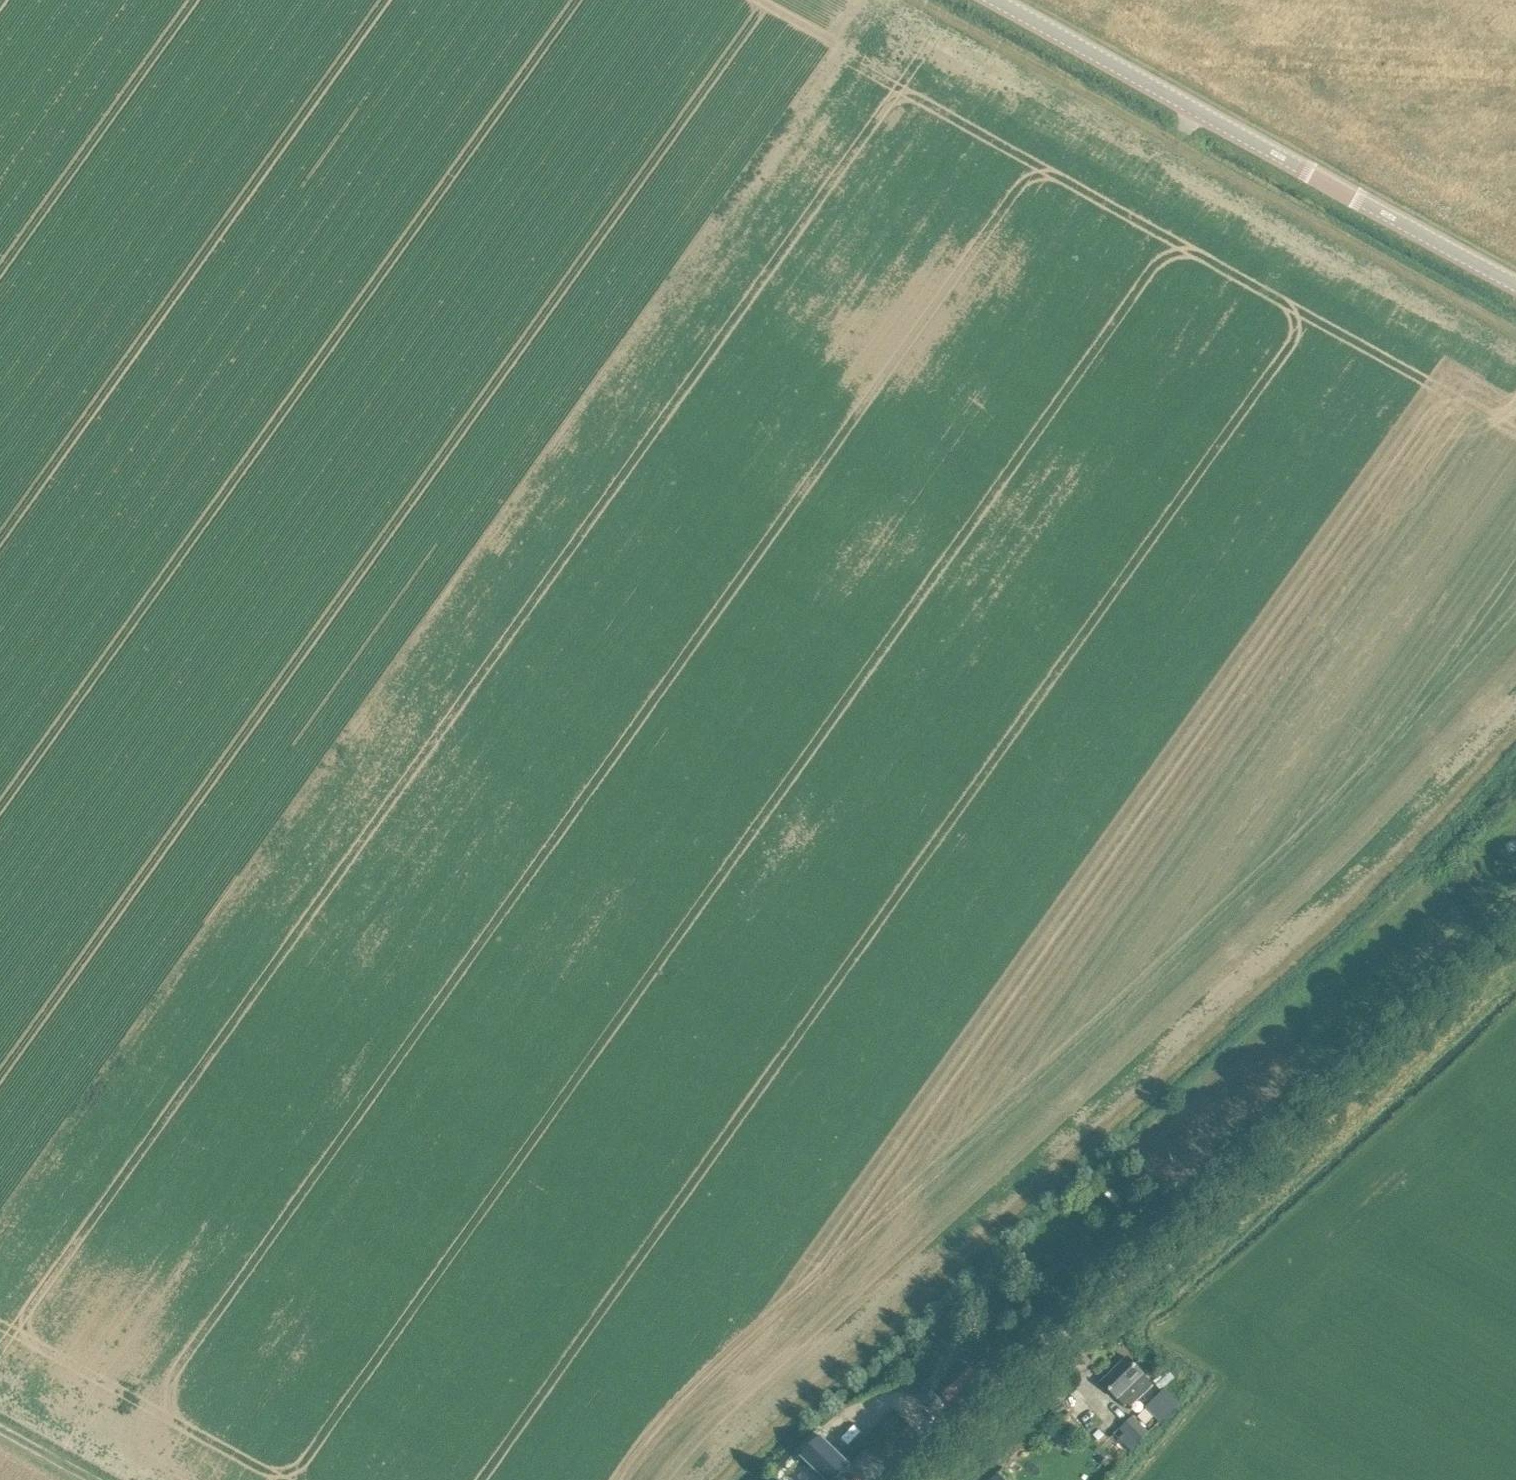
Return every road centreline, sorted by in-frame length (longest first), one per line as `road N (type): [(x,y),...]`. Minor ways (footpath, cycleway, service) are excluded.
road 1 (tertiary): [(895,1479),(1515,905)]
road 2 (unclassified): [(1515,293),(976,0)]

